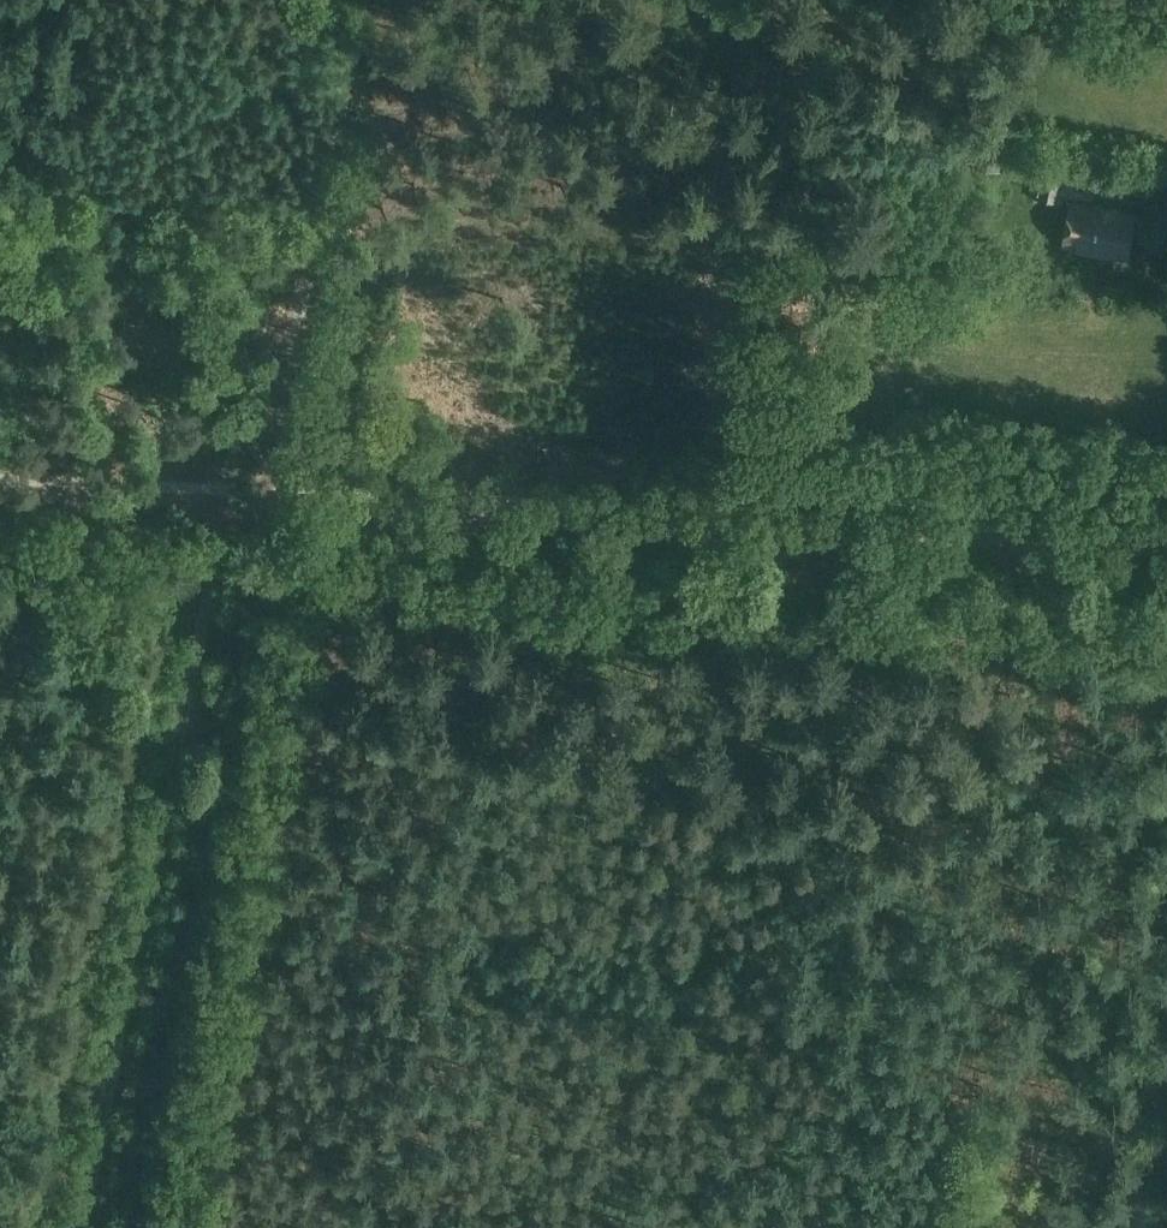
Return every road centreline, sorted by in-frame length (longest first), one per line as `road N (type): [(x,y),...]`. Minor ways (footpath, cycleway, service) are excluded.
road 1 (track): [(1166,555),(0,492)]
road 2 (track): [(319,216),(268,467),(222,543),(76,1227)]
road 3 (track): [(360,0),(319,216)]

